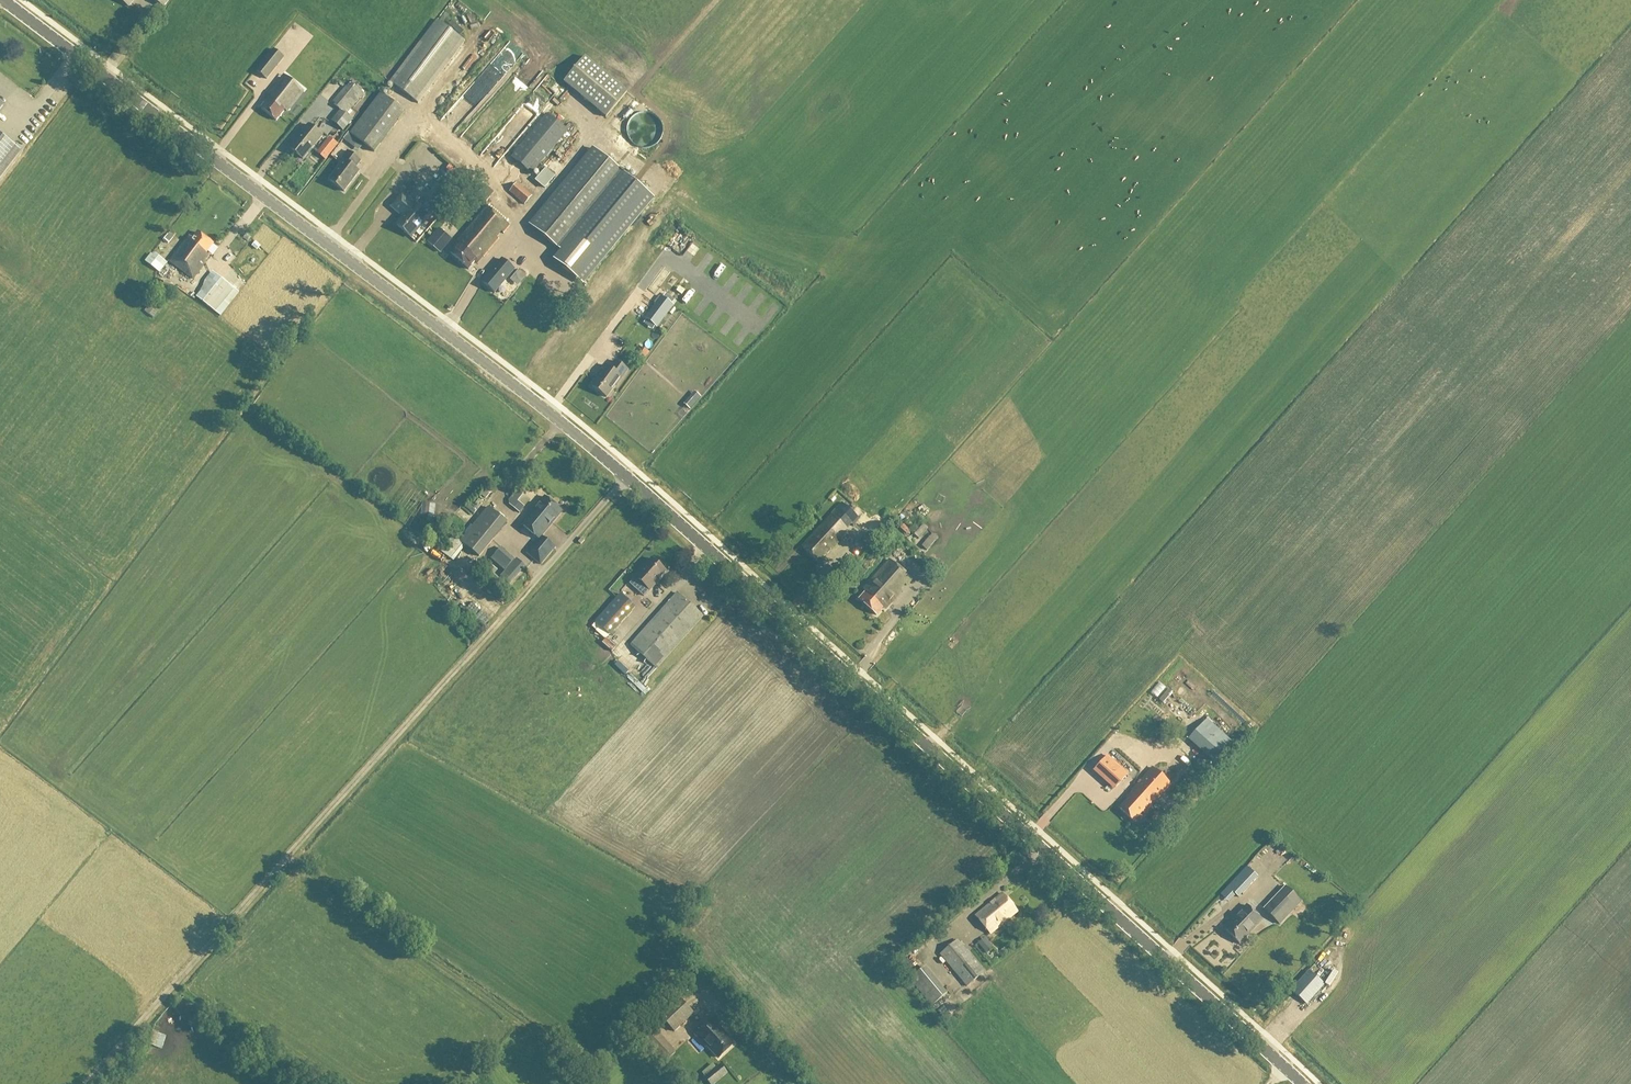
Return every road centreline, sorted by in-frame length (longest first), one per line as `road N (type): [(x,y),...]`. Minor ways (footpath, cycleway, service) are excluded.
road 1 (tertiary): [(1298,1083),(626,479),(0,0)]
road 2 (track): [(89,1083),(531,586)]
road 3 (track): [(706,994),(790,1083)]

